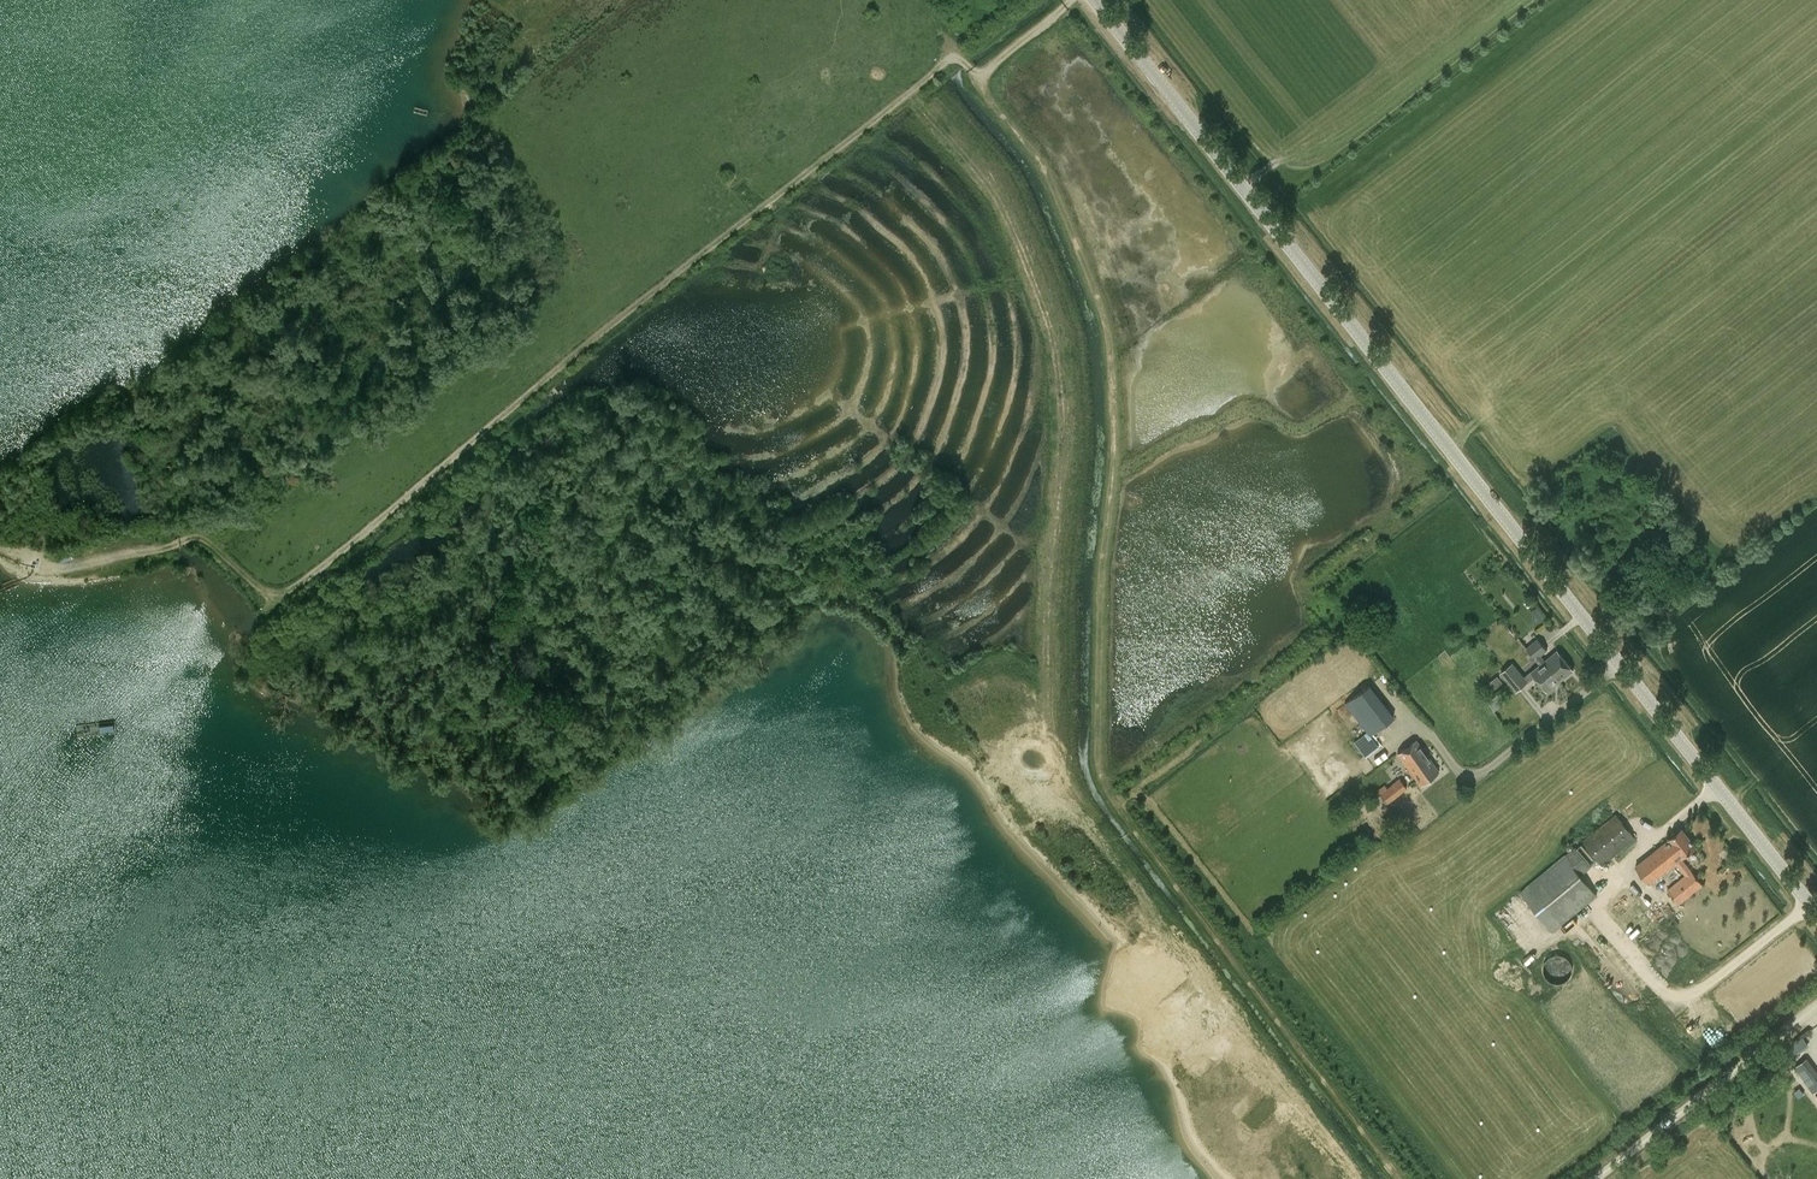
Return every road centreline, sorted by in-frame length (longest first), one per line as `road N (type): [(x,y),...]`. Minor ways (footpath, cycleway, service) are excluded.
road 1 (unclassified): [(1816,914),(1095,0)]
road 2 (unclassified): [(1596,1178),(1816,1007)]

